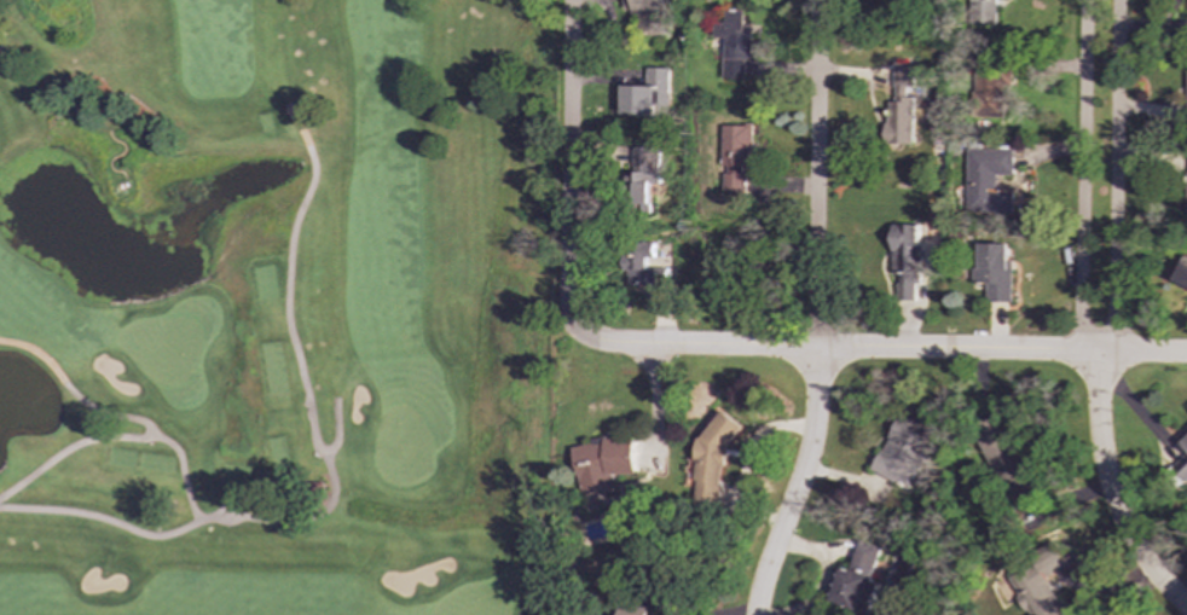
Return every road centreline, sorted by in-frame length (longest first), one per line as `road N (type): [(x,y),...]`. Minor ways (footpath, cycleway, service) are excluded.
road 1 (residential): [(817,0),(815,420),(758,614)]
road 2 (residential): [(1186,353),(612,344),(586,340),(572,326)]
road 3 (residential): [(1084,0),(1081,329),(1098,352)]
road 4 (residential): [(1098,352),(1113,318),(1117,0)]
road 5 (residential): [(572,326),(569,0)]
road 6 (residential): [(1186,609),(1146,561),(1102,472),(1098,352)]

